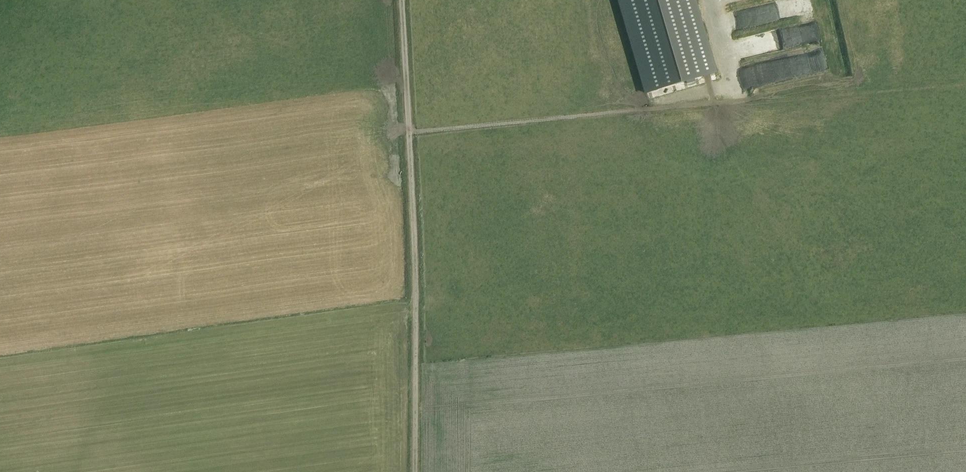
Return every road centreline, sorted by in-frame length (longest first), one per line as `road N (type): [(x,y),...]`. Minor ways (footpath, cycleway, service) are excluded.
road 1 (unclassified): [(414,471),(403,0)]

